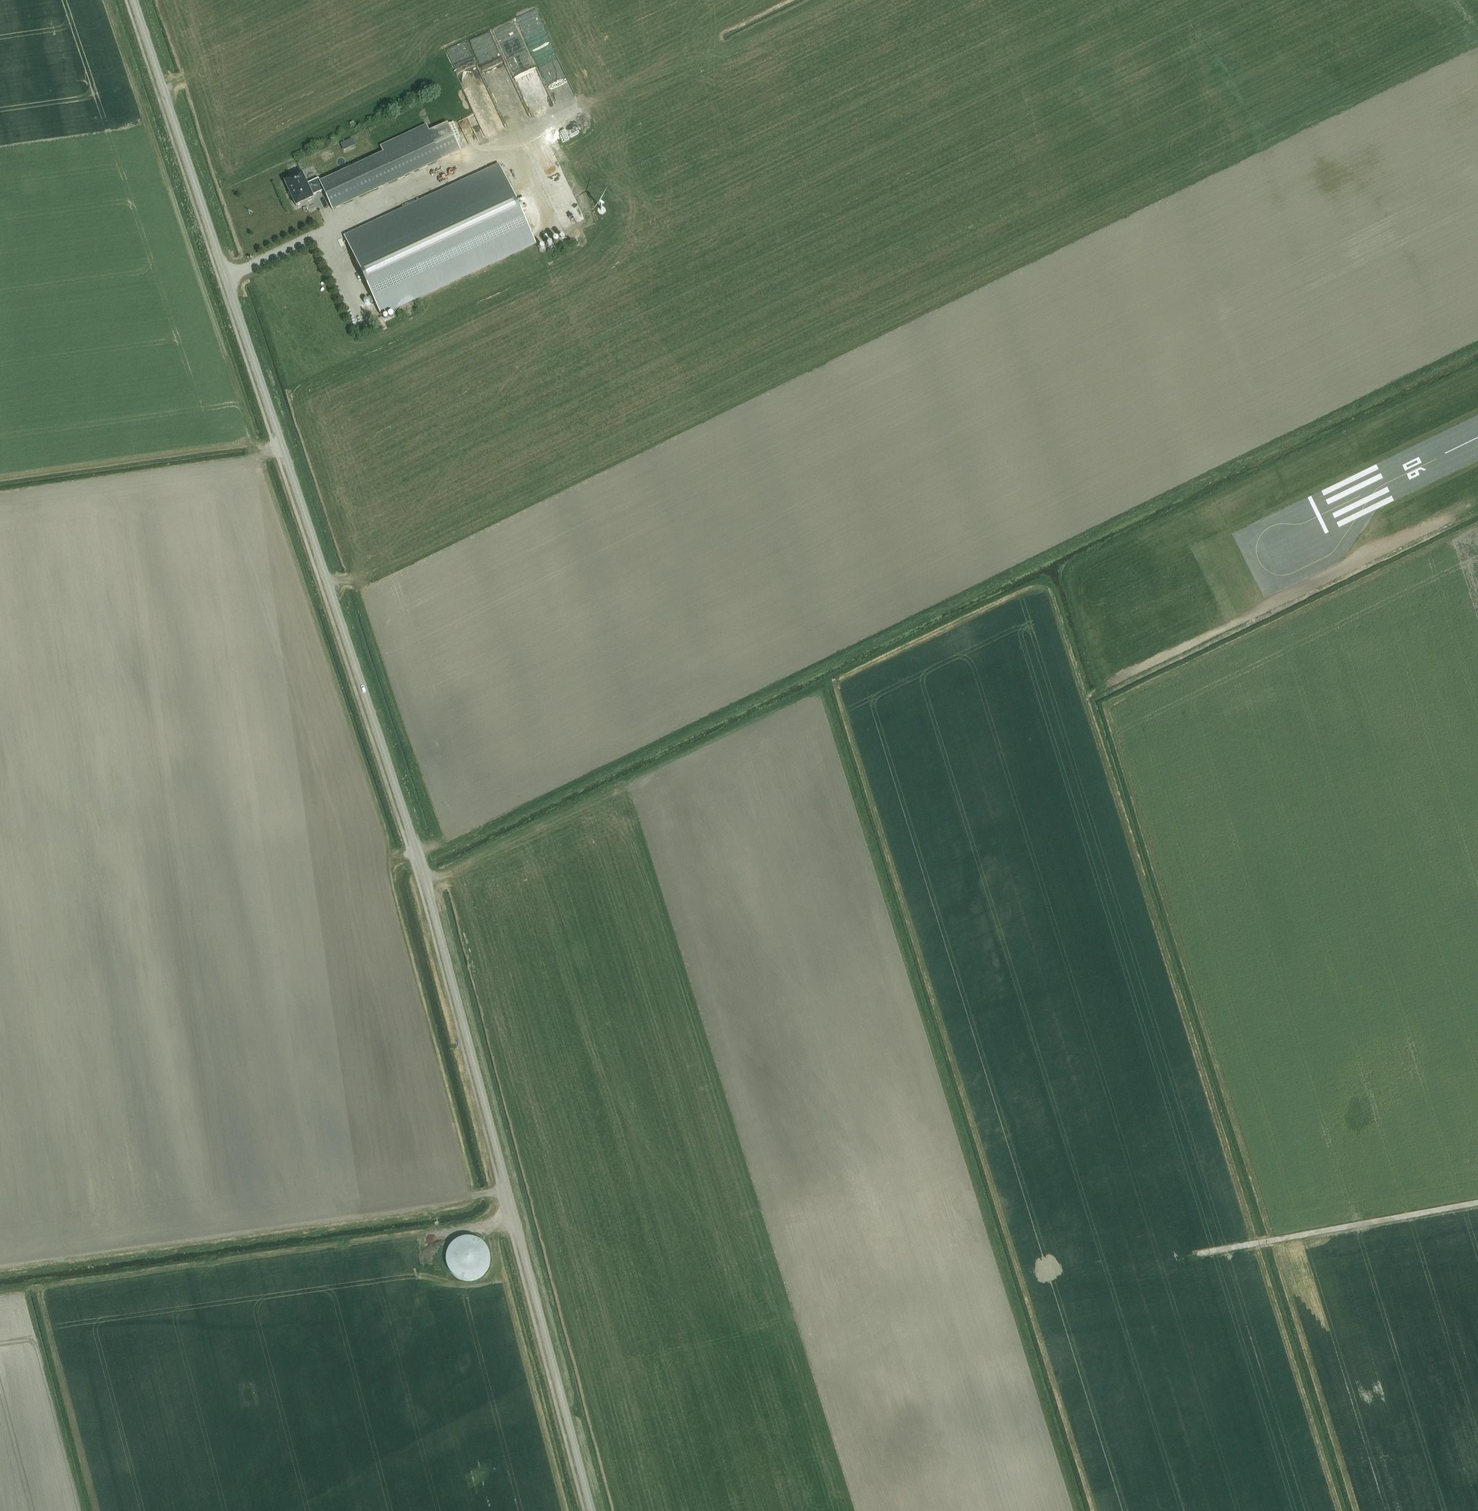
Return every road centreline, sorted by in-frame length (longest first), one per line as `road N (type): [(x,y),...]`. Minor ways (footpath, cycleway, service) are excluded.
road 1 (unclassified): [(134,0),(422,866),(593,1510)]
road 2 (track): [(1477,1202),(1206,1253)]

